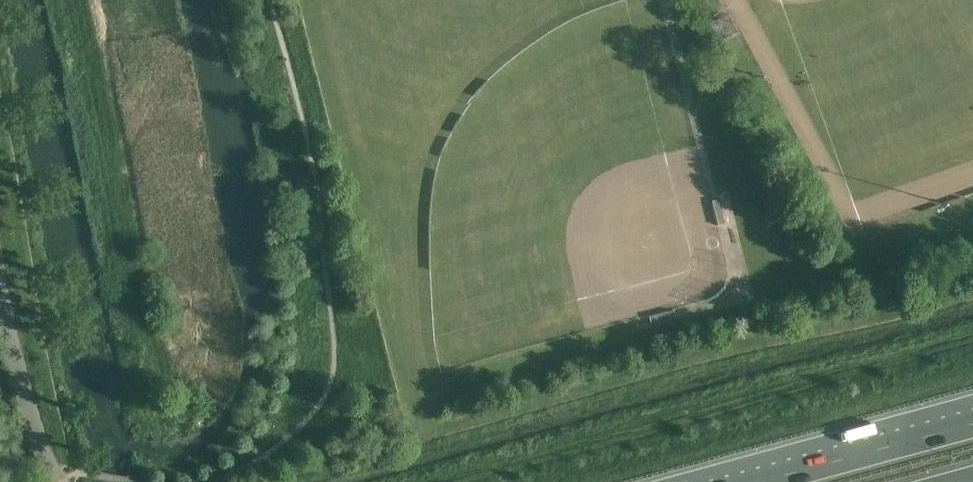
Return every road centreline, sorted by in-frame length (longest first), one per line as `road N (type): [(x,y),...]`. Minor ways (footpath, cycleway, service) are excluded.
road 1 (trunk): [(972,423),(765,481)]

